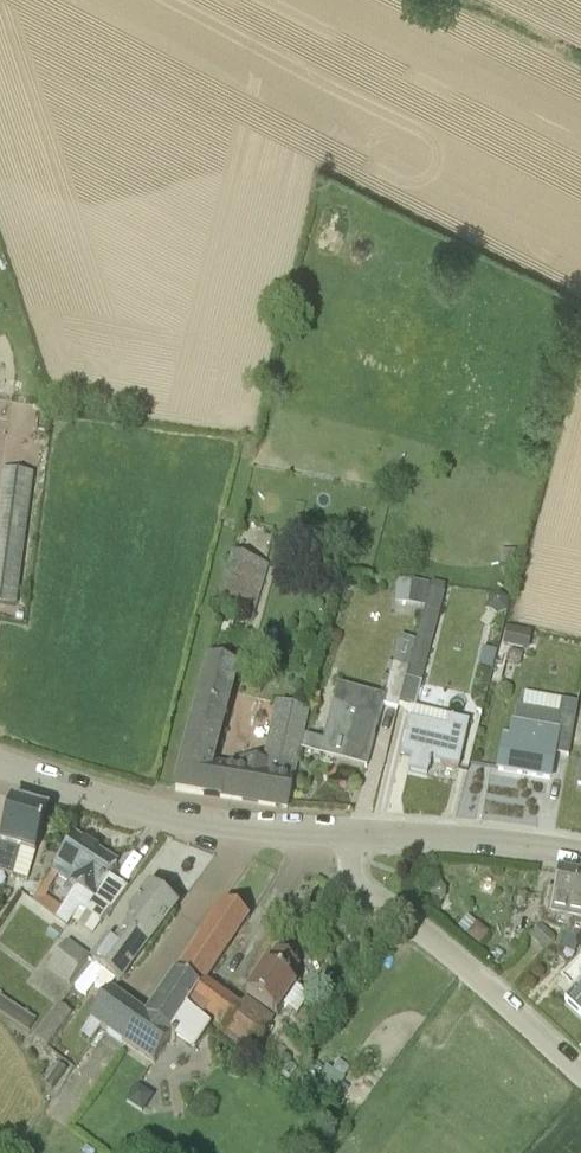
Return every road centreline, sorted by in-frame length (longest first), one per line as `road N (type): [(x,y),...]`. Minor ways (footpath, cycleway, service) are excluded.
road 1 (unclassified): [(350,831),(172,814),(0,764)]
road 2 (residential): [(580,1074),(474,975),(364,894),(351,869),(350,831)]
road 3 (unclassified): [(580,852),(350,831)]

